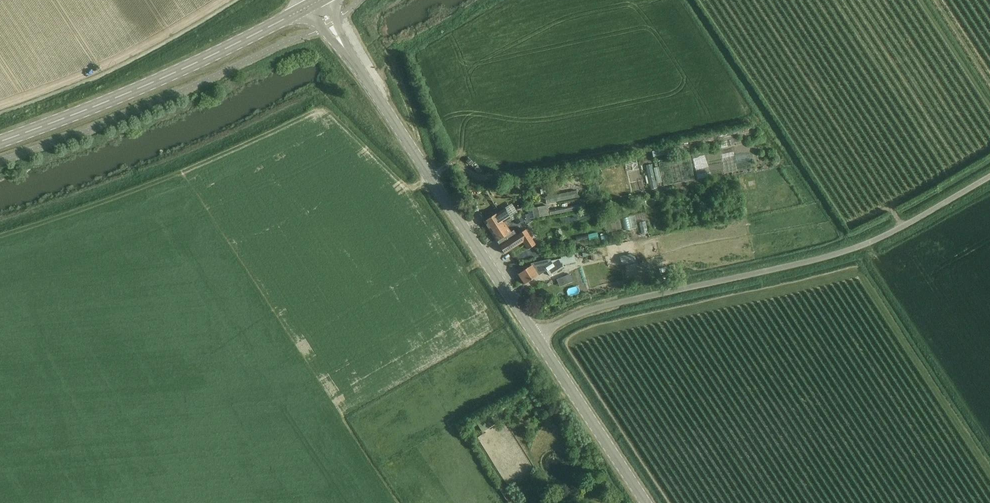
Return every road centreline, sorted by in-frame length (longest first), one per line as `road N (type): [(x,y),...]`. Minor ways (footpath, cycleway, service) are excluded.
road 1 (unclassified): [(989,176),(849,249),(584,311),(535,336)]
road 2 (tertiary): [(535,336),(315,3)]
road 3 (secondary): [(0,144),(199,65),(315,3)]
road 4 (tertiary): [(643,502),(535,336)]

